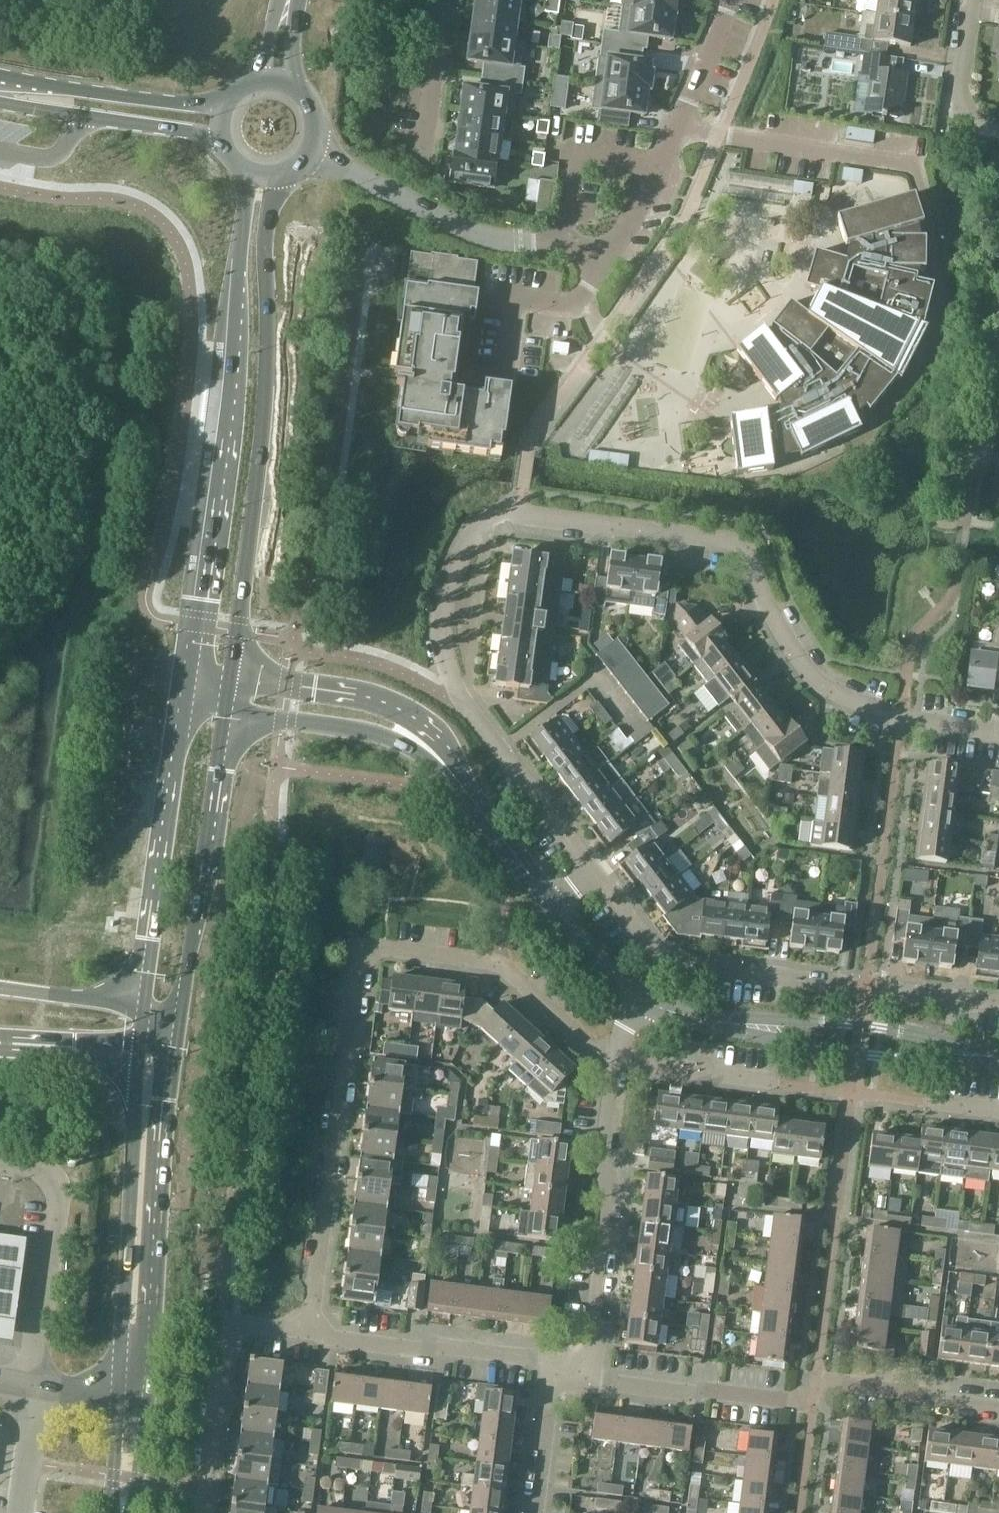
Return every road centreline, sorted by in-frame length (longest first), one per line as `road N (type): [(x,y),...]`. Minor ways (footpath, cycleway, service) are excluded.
road 1 (residential): [(314,151),(467,233),(612,246),(649,192),(731,0)]
road 2 (residential): [(998,733),(901,720),(838,695),(808,673),(733,542),(518,510)]
road 3 (residential): [(309,1331),(359,944),(500,964)]
road 4 (secondary): [(246,172),(230,369),(189,689)]
road 5 (secondary): [(227,682),(264,415),(266,248),(276,177)]
road 6 (residential): [(593,871),(496,750),(461,698),(445,655),(443,613),(458,567),(482,518),(518,510)]
road 7 (residential): [(998,1403),(843,1383),(816,1408),(616,1383),(583,1365)]
road 8 (unclassified): [(146,1398),(180,1028)]
road 9 (tertiary): [(998,1057),(683,1016),(637,998)]
road 10 (unclassified): [(139,1044),(117,1395)]
road 11 (secondary): [(180,1028),(223,707)]
road 12 (secondary): [(189,689),(144,1007)]
road 13 (tertiary): [(484,818),(464,775),(400,718),(357,702),(227,682)]
road 14 (residential): [(583,1365),(610,1200),(605,1157),(616,1060)]
road 15 (tertiary): [(223,707),(390,738),(413,748),(484,818)]
road 16 (residential): [(841,985),(685,965),(656,954),(593,871)]
road 17 (residential): [(556,1363),(309,1331)]
road 18 (secondary): [(224,106),(0,75)]
road 19 (secondary): [(0,103),(221,139)]
road 20 (residential): [(201,1512),(226,1323)]
road 21 (residential): [(775,1086),(616,1060)]
road 22 (residential): [(444,0),(423,155)]
road 23 (residential): [(616,1060),(594,1050),(500,964)]
road 24 (residential): [(535,1512),(556,1363)]
road 25 (residential): [(972,478),(998,331)]
road 26 (residential): [(998,126),(964,110),(971,0)]
road 27 (motorway): [(144,1007),(0,988)]
road 28 (motorway): [(0,1036),(139,1044)]
road 29 (unclassified): [(20,1512),(36,1385)]
road 30 (tertiary): [(637,998),(603,970),(552,904)]

